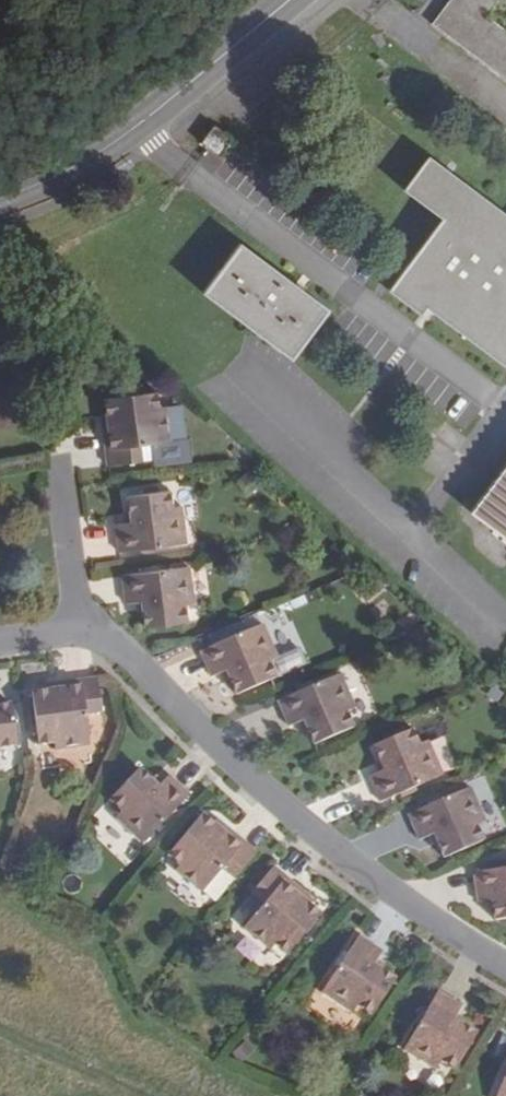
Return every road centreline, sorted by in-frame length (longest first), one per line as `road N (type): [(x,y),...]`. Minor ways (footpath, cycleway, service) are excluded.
road 1 (residential): [(505,968),(467,949),(299,827),(135,668),(74,629)]
road 2 (tertiary): [(0,200),(76,169),(138,129),(294,0)]
road 3 (residential): [(59,486),(74,629)]

